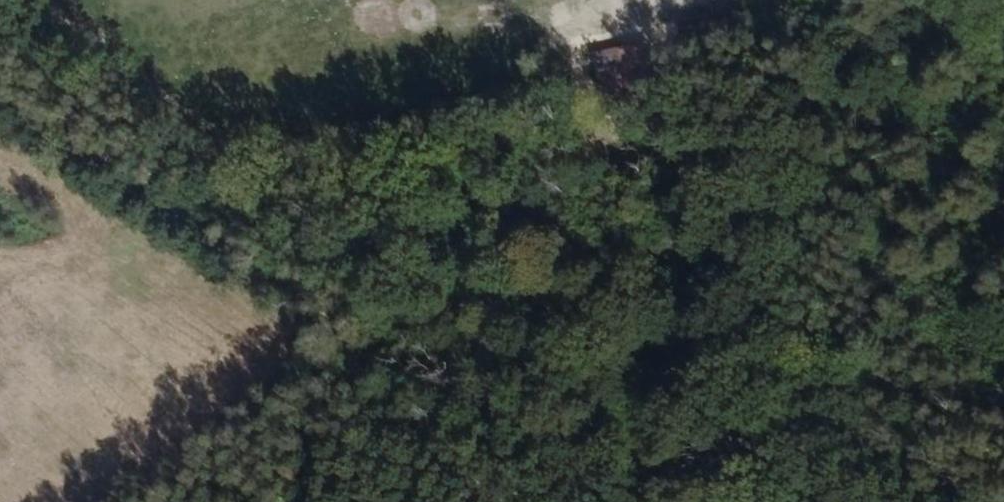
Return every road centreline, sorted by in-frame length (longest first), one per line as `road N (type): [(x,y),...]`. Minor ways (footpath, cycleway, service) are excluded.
road 1 (track): [(502,501),(302,314),(0,88)]

